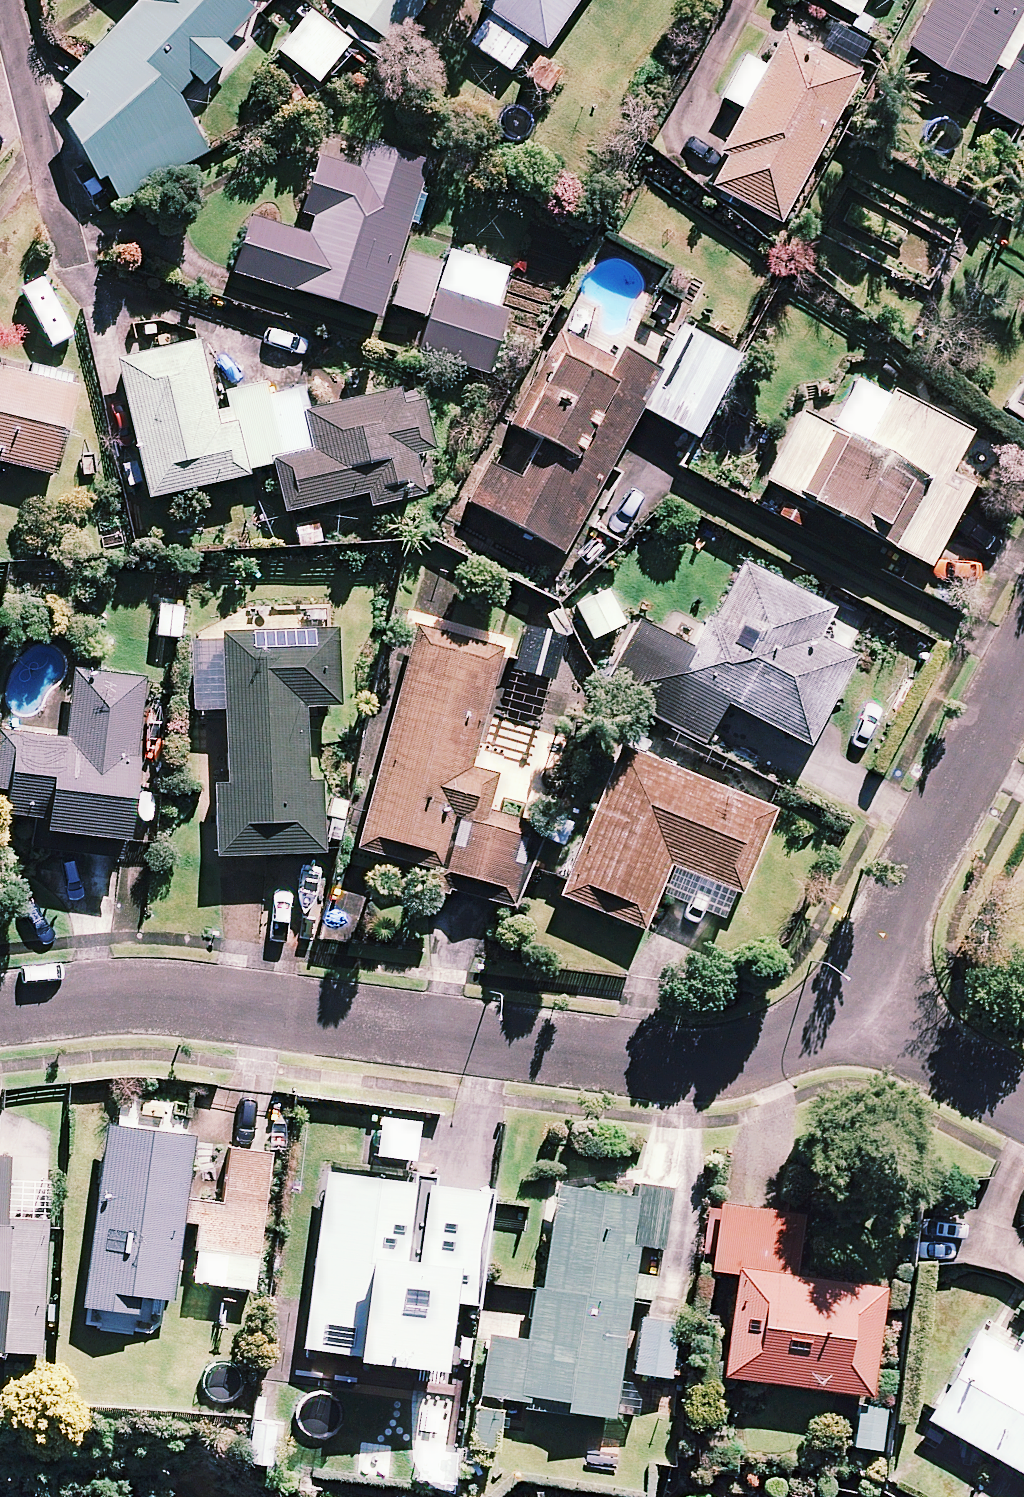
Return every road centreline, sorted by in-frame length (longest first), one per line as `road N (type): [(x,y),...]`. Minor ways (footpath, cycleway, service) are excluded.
road 1 (residential): [(0,1005),(151,989),(710,1053),(857,1021)]
road 2 (residential): [(857,1021),(1023,694)]
road 3 (residential): [(1023,1107),(857,1021)]

